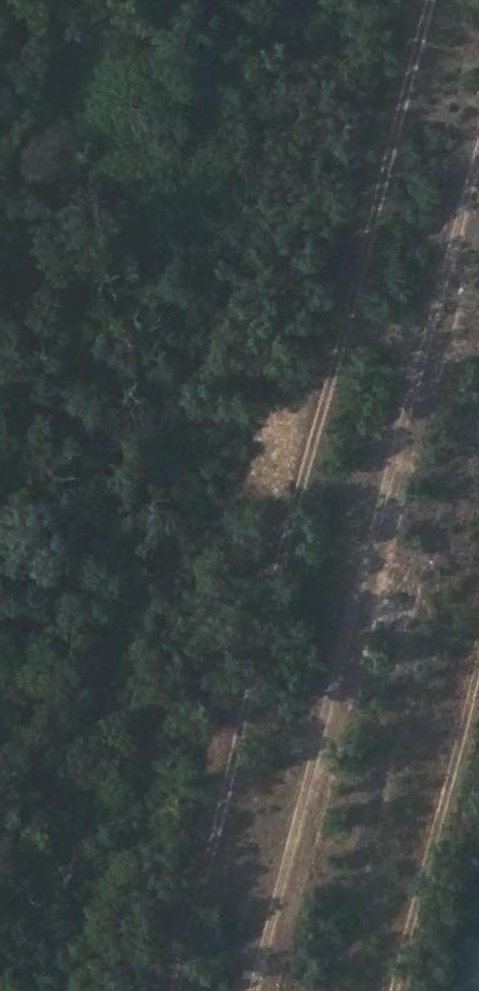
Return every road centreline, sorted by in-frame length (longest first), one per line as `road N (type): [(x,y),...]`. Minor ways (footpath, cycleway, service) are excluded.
road 1 (track): [(172,990),(434,0)]
road 2 (track): [(478,143),(253,990)]

